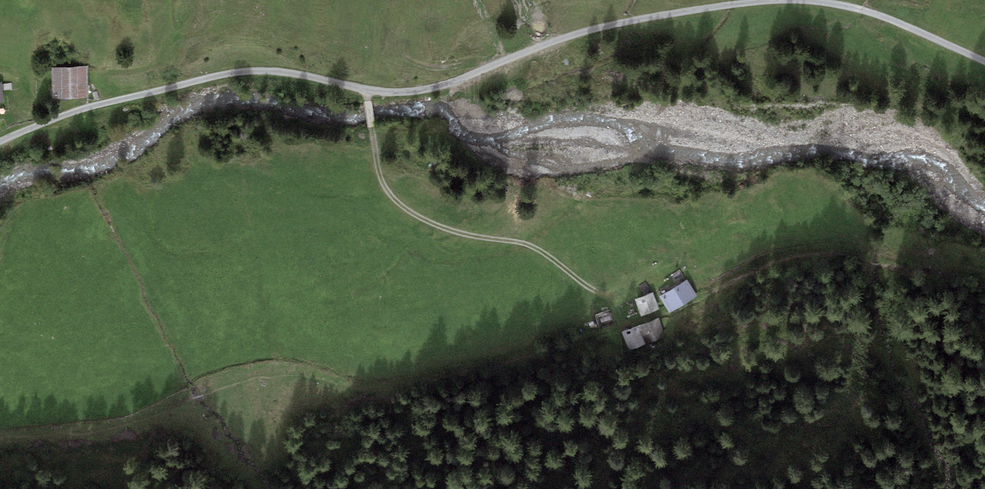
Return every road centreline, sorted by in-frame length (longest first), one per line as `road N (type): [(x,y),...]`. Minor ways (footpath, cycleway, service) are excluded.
road 1 (unclassified): [(0,139),(235,73),(427,89),(587,31),(780,0)]
road 2 (track): [(366,89),(378,168),(396,201),(441,227),(541,251),(615,303),(628,325)]
road 3 (unclassified): [(798,0),(875,14),(984,61)]

